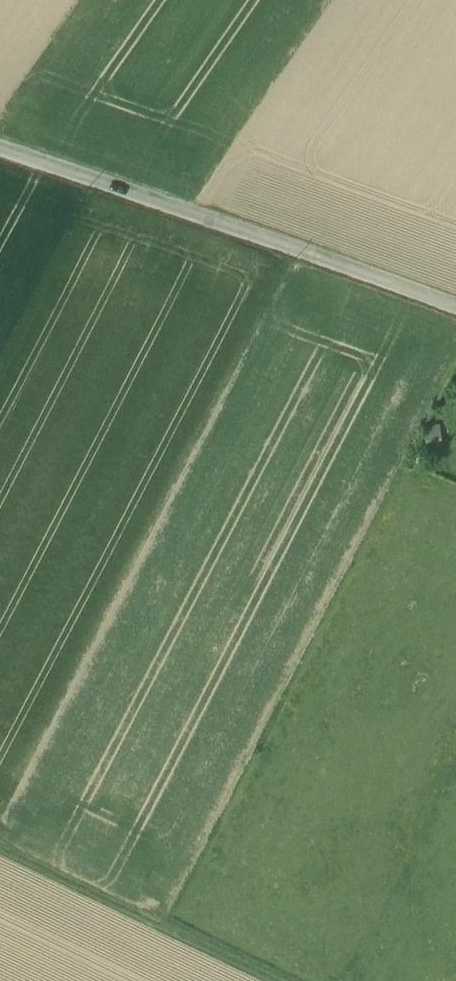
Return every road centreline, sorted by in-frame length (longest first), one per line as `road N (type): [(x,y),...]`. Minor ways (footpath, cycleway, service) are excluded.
road 1 (residential): [(455,306),(0,148)]
road 2 (track): [(0,851),(275,980)]

